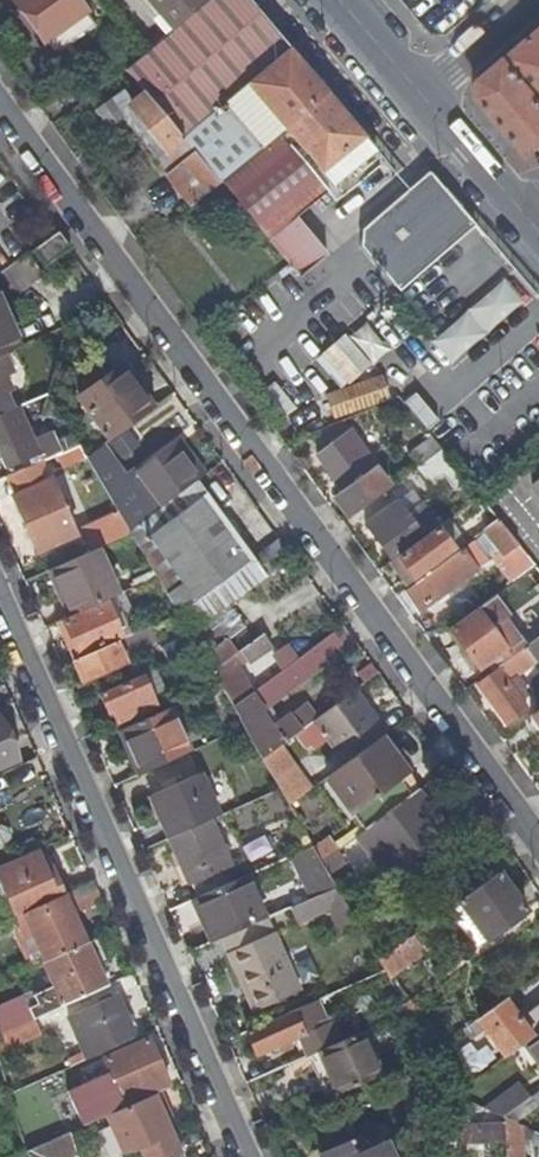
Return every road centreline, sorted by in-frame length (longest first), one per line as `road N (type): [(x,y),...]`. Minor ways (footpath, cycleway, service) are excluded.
road 1 (residential): [(0,108),(538,845)]
road 2 (residential): [(246,1156),(0,601)]
road 3 (primary): [(420,95),(538,232)]
road 4 (residential): [(534,0),(420,95)]
road 5 (primary): [(340,0),(420,95)]

